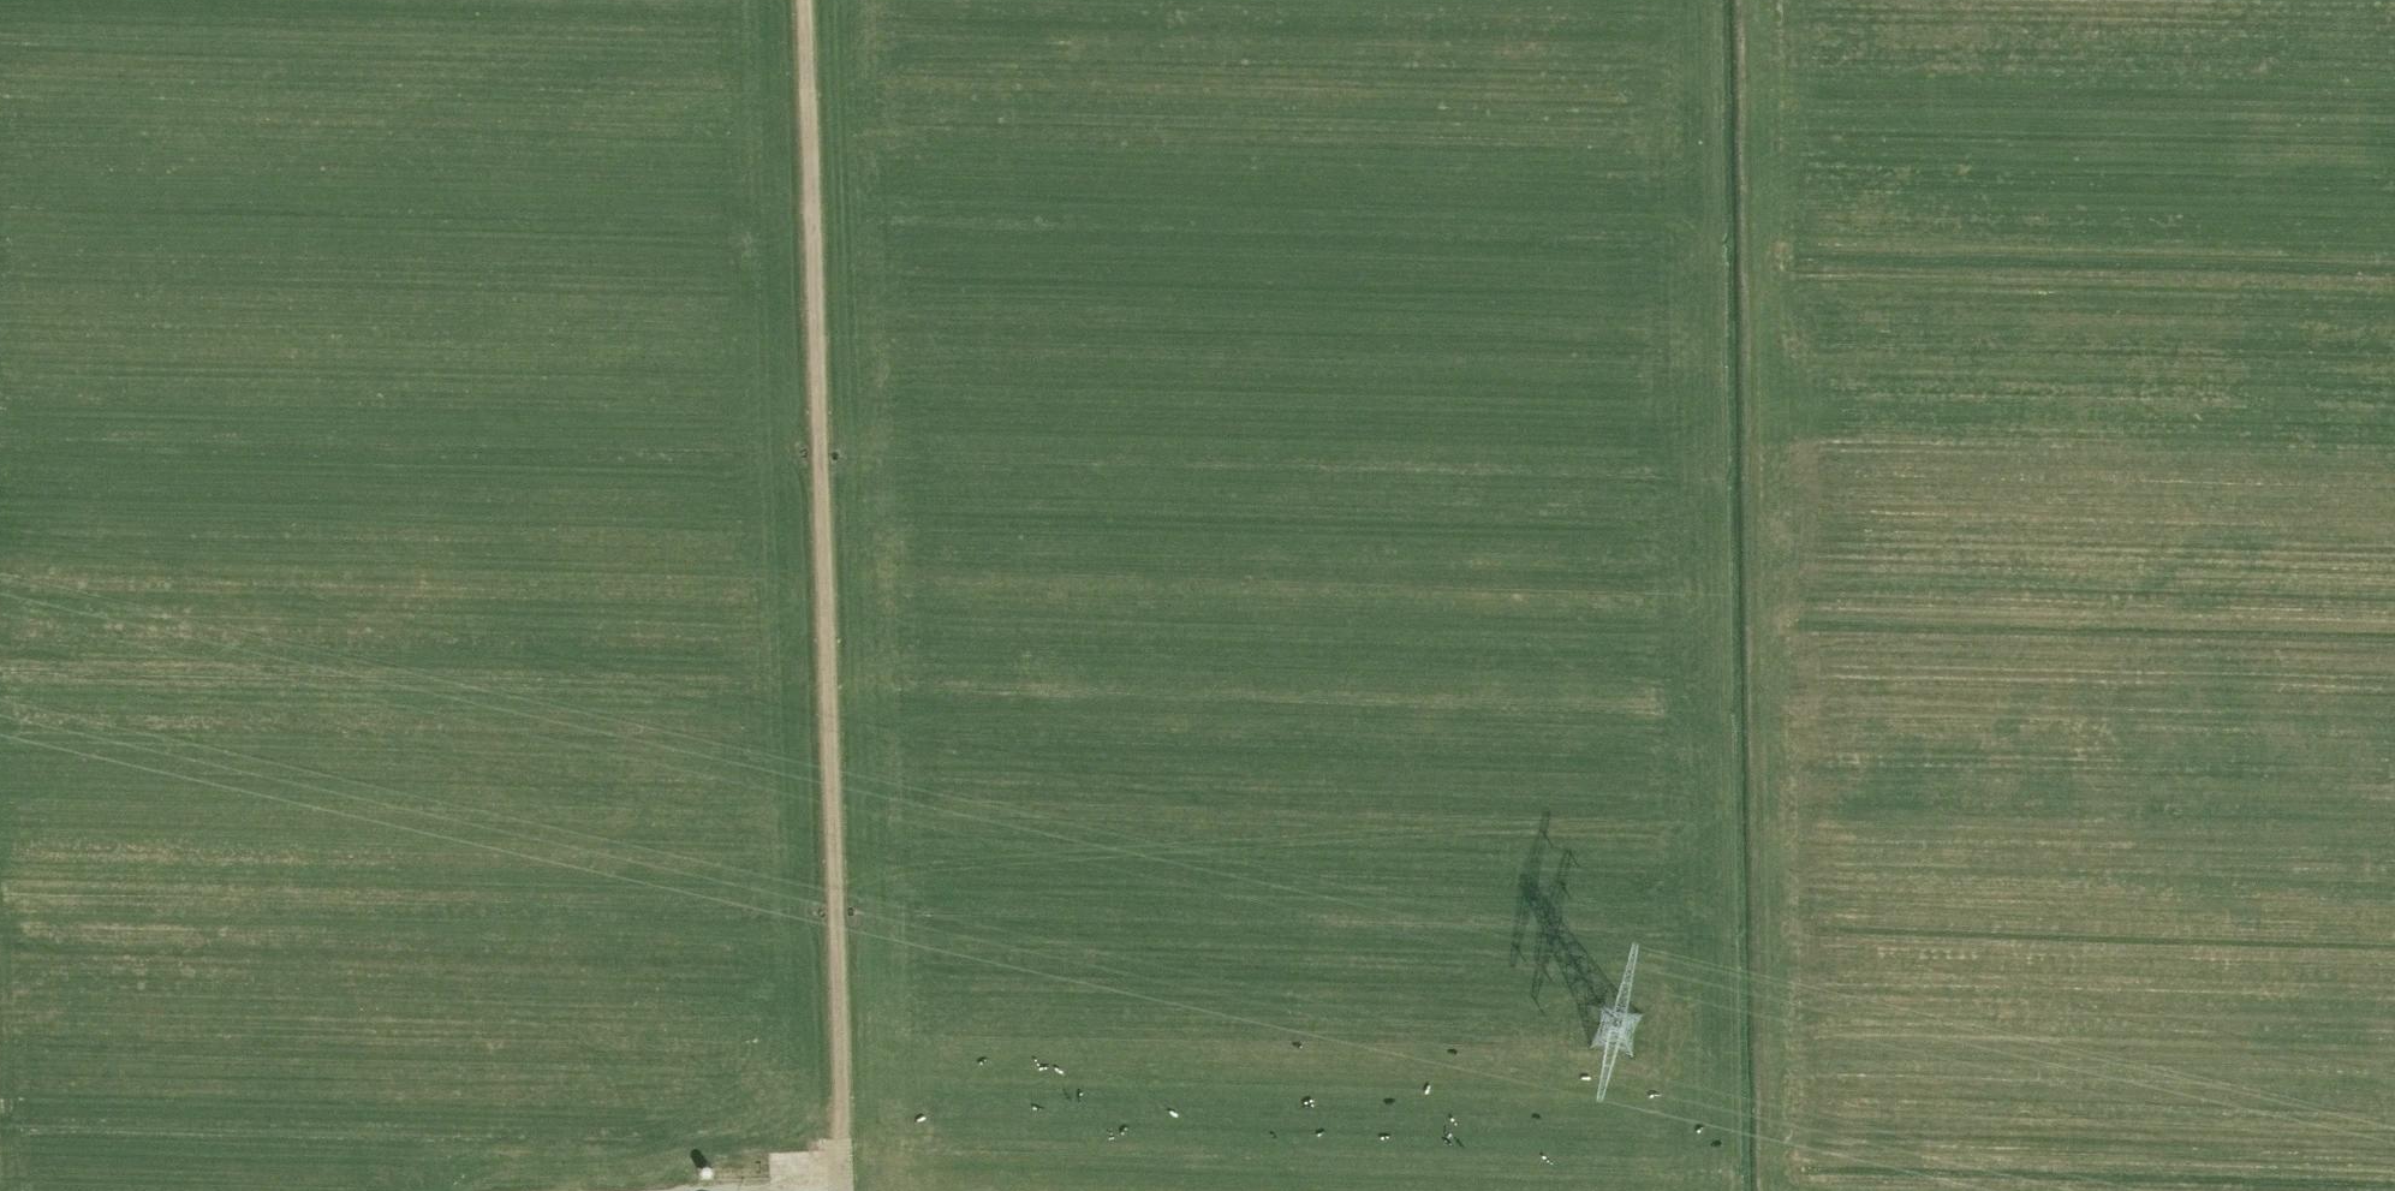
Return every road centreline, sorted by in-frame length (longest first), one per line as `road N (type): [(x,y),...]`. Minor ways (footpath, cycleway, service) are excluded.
road 1 (track): [(804,0),(846,1140)]

